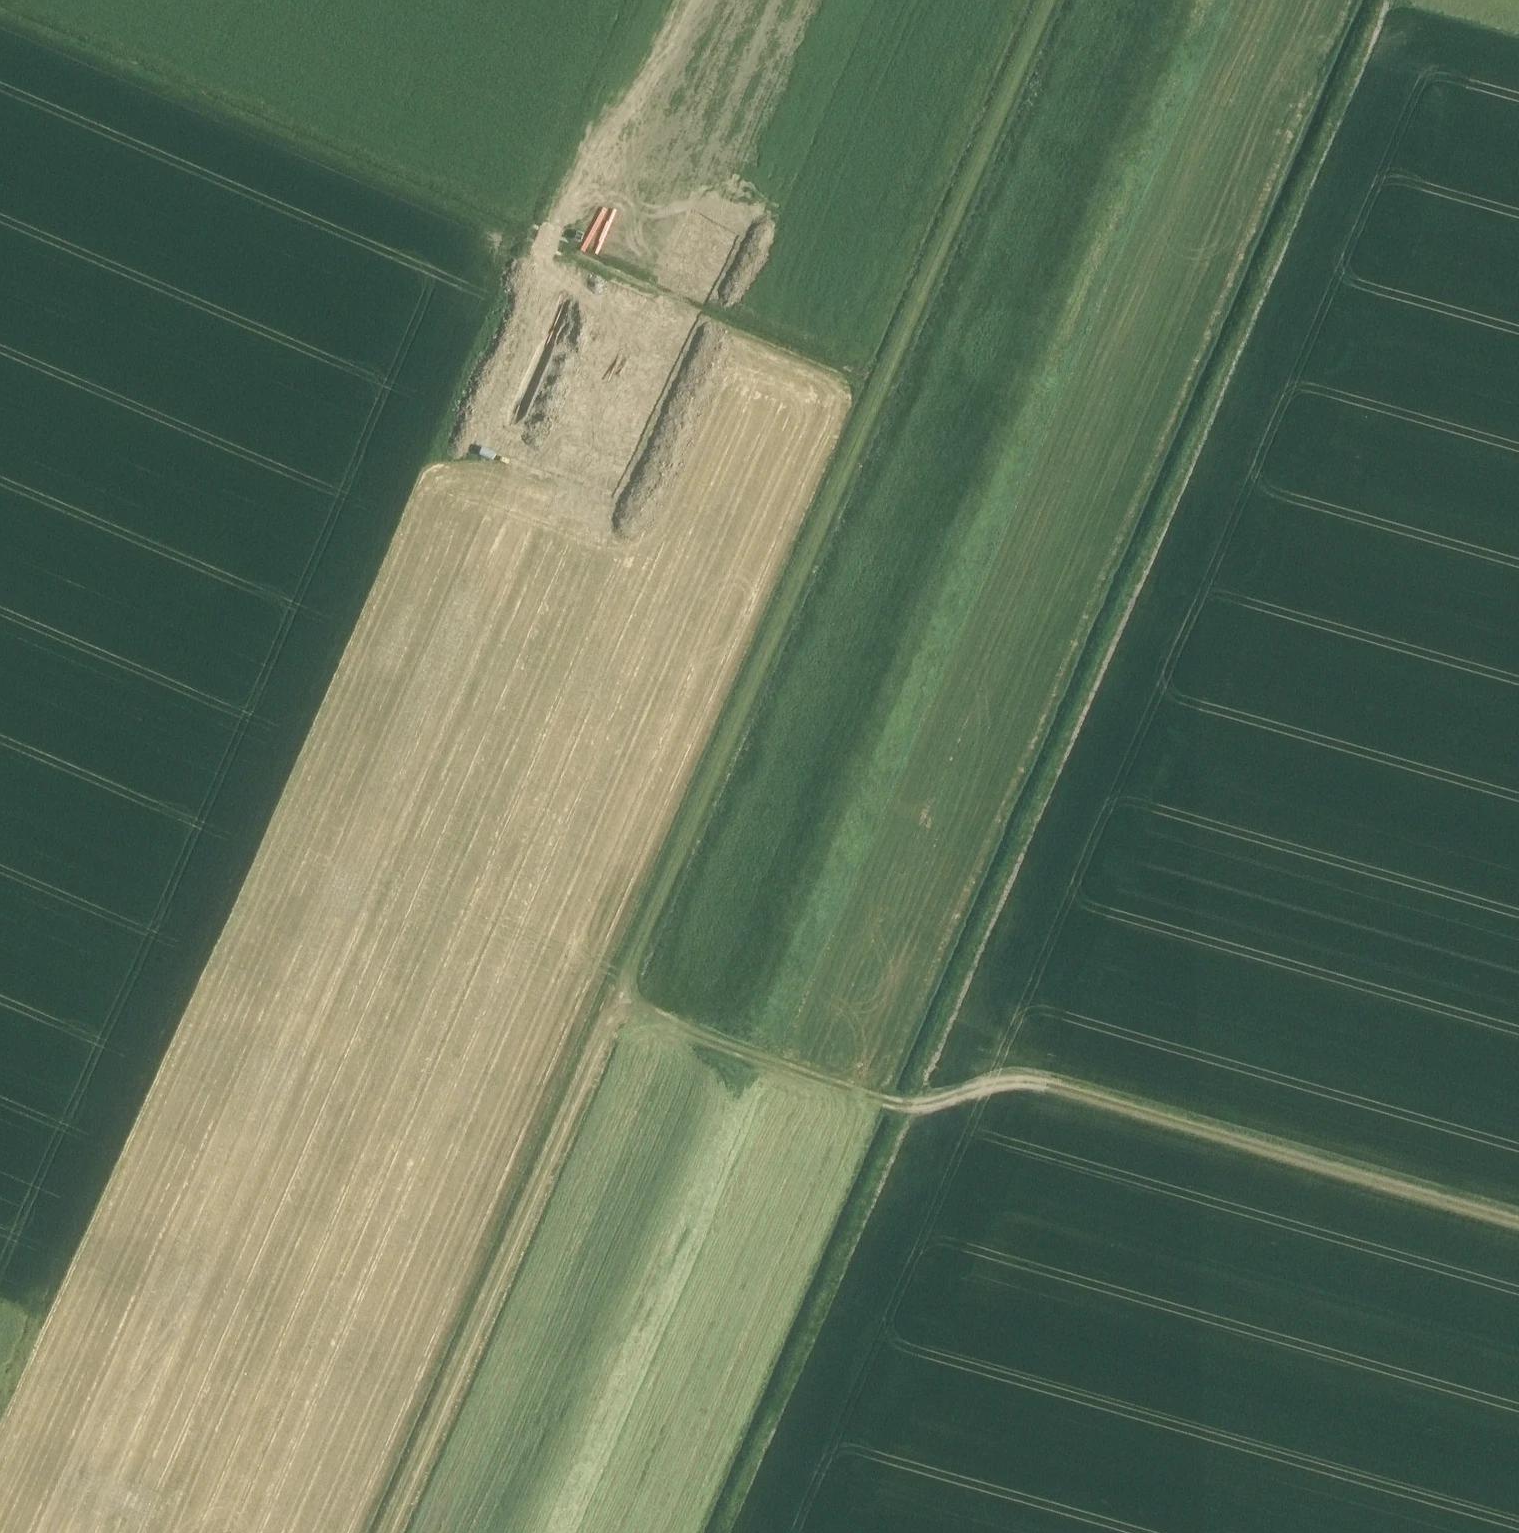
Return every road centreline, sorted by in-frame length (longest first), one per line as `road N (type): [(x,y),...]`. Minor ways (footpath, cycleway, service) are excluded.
road 1 (track): [(1049,0),(392,1532)]
road 2 (track): [(622,996),(813,1067)]

